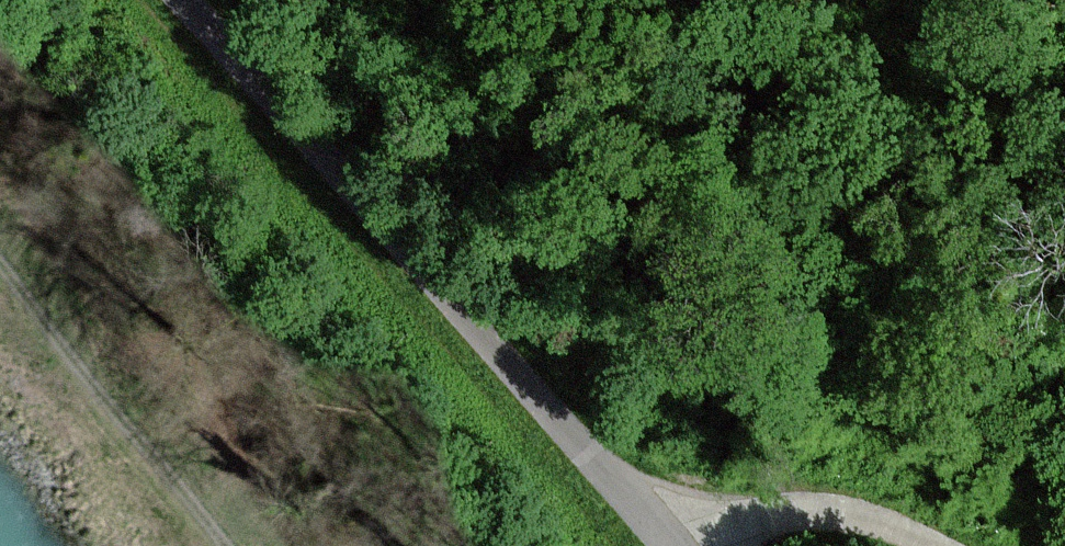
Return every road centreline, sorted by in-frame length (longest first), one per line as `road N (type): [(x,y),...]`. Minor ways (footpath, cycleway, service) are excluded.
road 1 (track): [(181,0),(669,545)]
road 2 (track): [(0,280),(212,545)]
road 3 (track): [(750,545),(809,523),(860,522),(933,545)]

